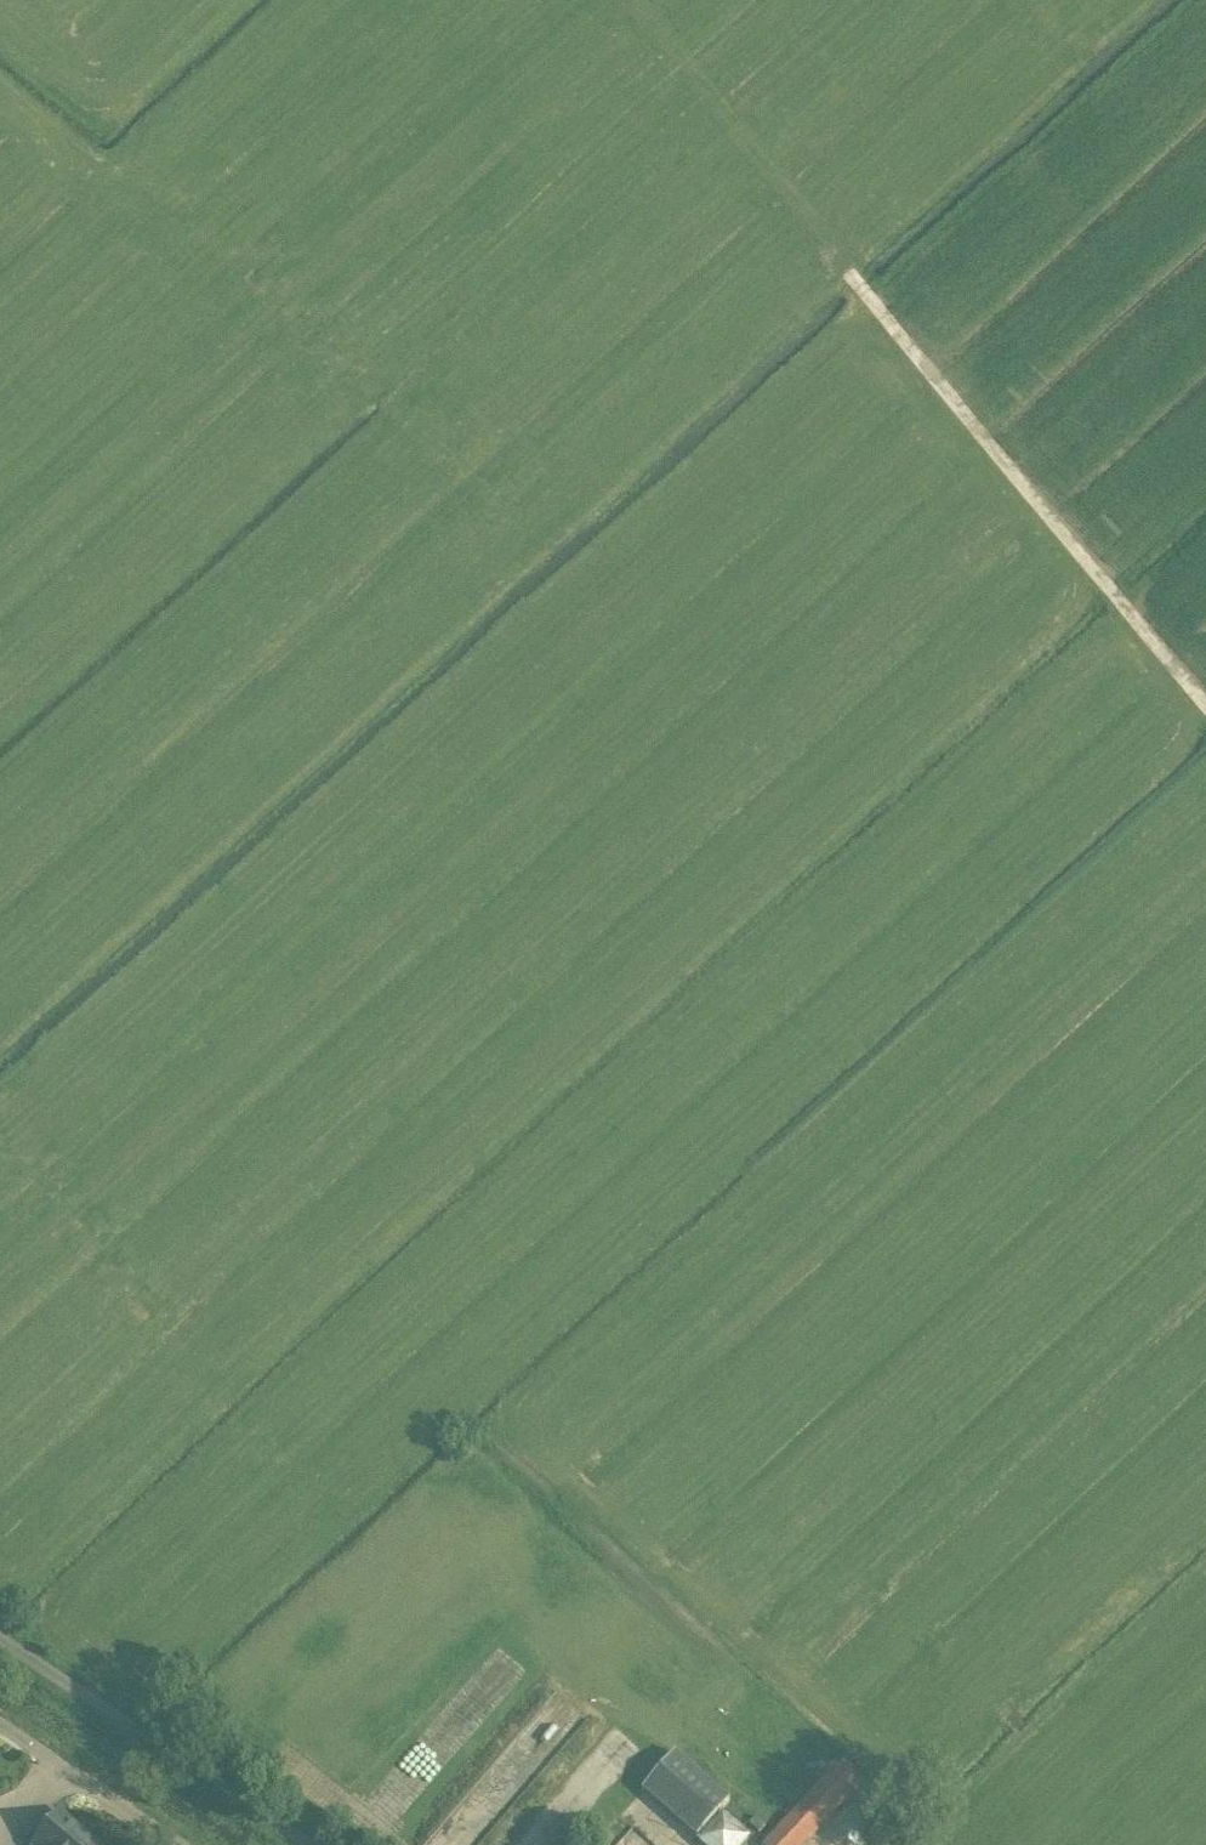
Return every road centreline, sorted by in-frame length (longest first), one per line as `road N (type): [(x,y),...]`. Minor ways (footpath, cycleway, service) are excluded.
road 1 (unclassified): [(314,1844),(0,1638)]
road 2 (unclassified): [(186,1844),(0,1720)]

